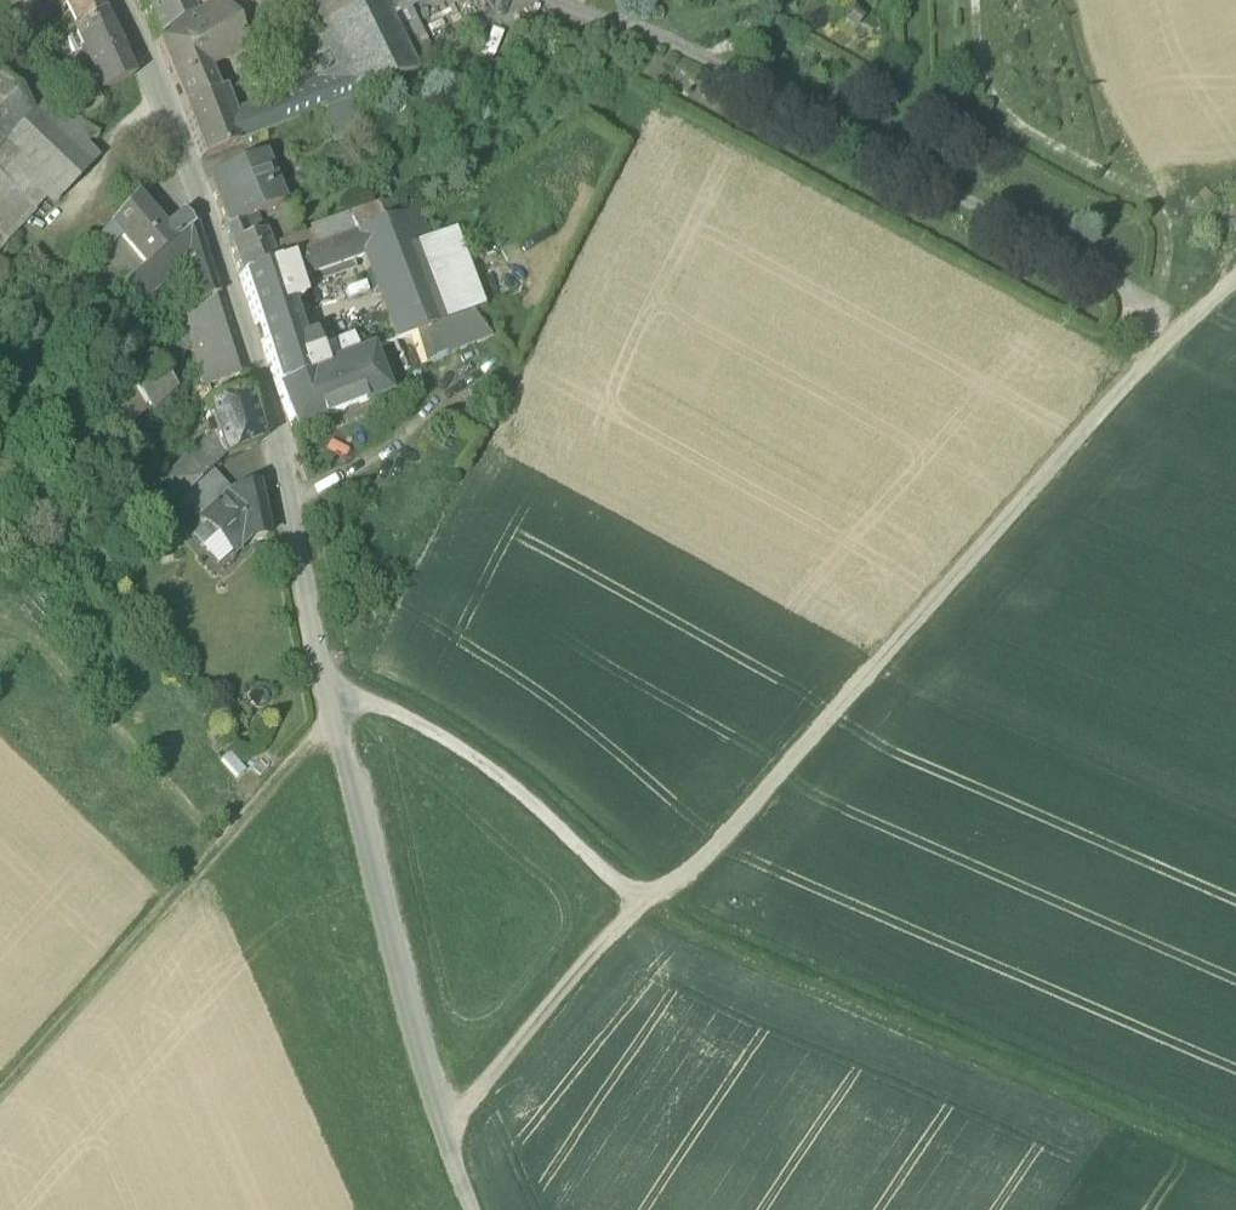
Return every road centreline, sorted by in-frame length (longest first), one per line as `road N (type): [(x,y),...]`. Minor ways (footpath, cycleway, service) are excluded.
road 1 (track): [(1235,278),(1159,349),(683,881),(643,897)]
road 2 (track): [(529,0),(680,50),(1070,262),(1132,302),(1159,349)]
road 3 (residential): [(123,0),(169,108),(289,491),(329,678)]
road 4 (track): [(643,897),(1235,1164)]
road 5 (unclassified): [(329,678),(445,1138),(473,1209)]
road 6 (track): [(0,1092),(283,759),(314,728),(336,720)]
road 7 (track): [(333,697),(362,693),(466,750),(643,897)]
road 8 (track): [(445,1138),(643,897)]

